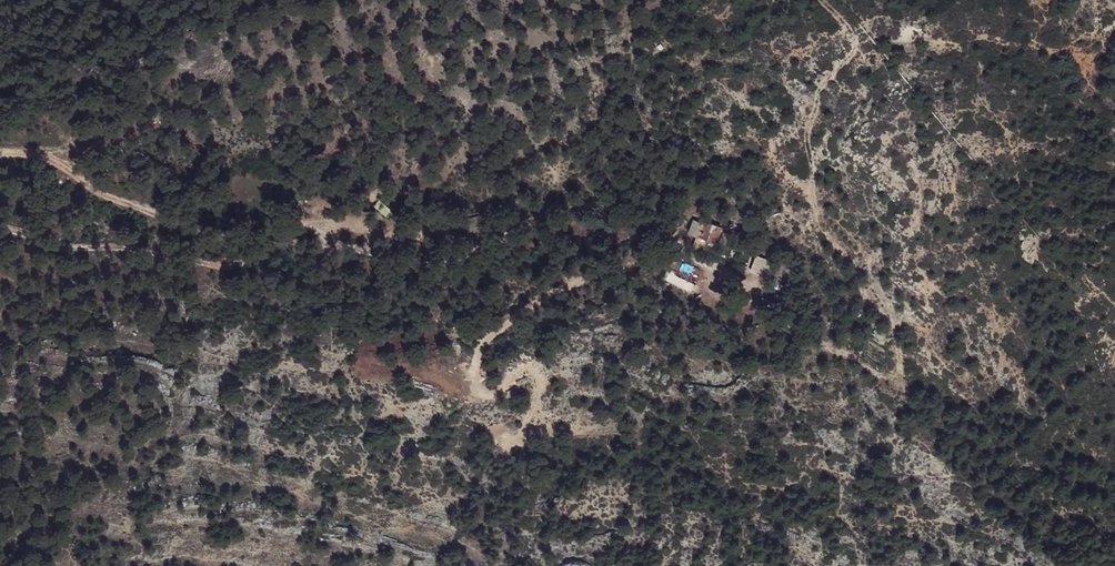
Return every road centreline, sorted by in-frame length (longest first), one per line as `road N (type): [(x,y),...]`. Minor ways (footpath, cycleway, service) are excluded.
road 1 (track): [(0,226),(56,246),(237,268)]

